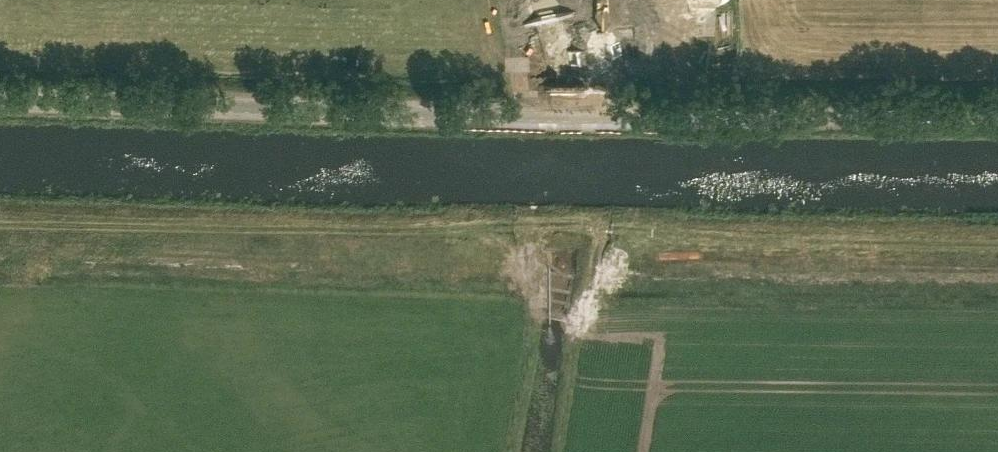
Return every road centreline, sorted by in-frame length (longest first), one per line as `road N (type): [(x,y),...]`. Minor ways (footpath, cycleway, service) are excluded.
road 1 (unclassified): [(997,118),(0,96)]
road 2 (track): [(997,237),(0,229)]

